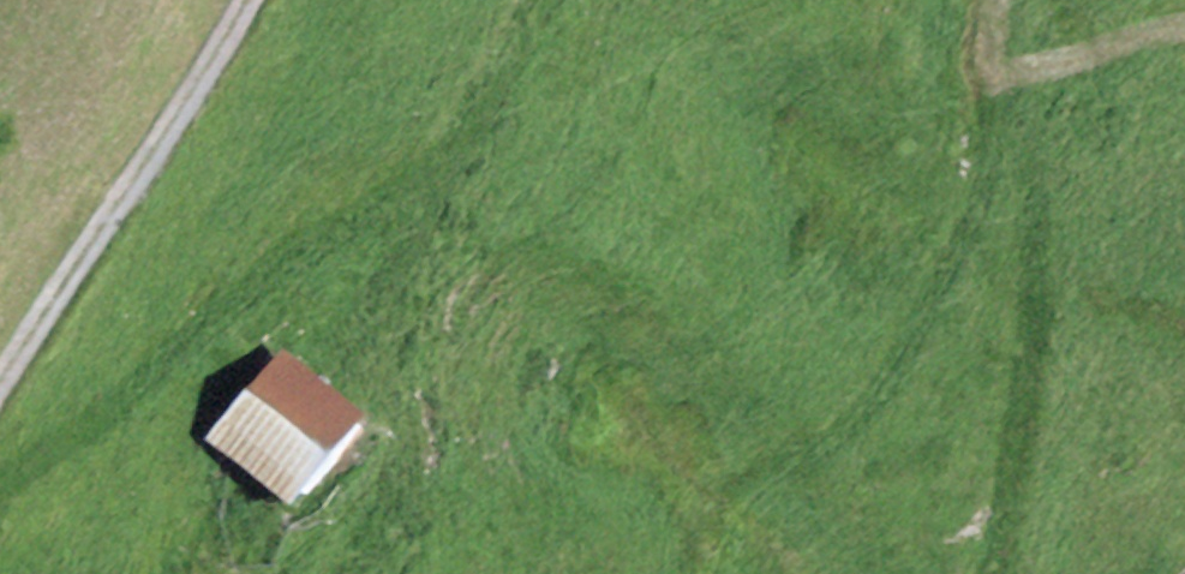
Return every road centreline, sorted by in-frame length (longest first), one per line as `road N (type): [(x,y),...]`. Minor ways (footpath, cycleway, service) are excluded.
road 1 (track): [(0,480),(447,168),(552,0)]
road 2 (track): [(1004,0),(993,39),(1040,165),(1048,380),(995,573)]
road 3 (track): [(234,0),(158,137),(0,363)]
road 4 (track): [(1014,90),(1093,37),(1184,14)]

